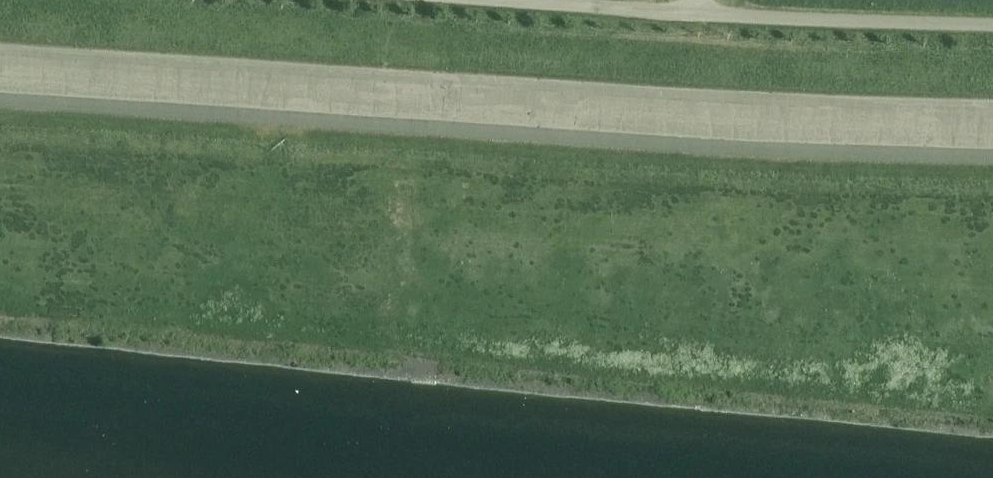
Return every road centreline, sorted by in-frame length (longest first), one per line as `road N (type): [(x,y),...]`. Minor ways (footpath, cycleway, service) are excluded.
road 1 (unclassified): [(0,102),(676,147),(992,157)]
road 2 (unclassified): [(992,25),(701,11)]
road 3 (unclassified): [(701,11),(528,0)]

